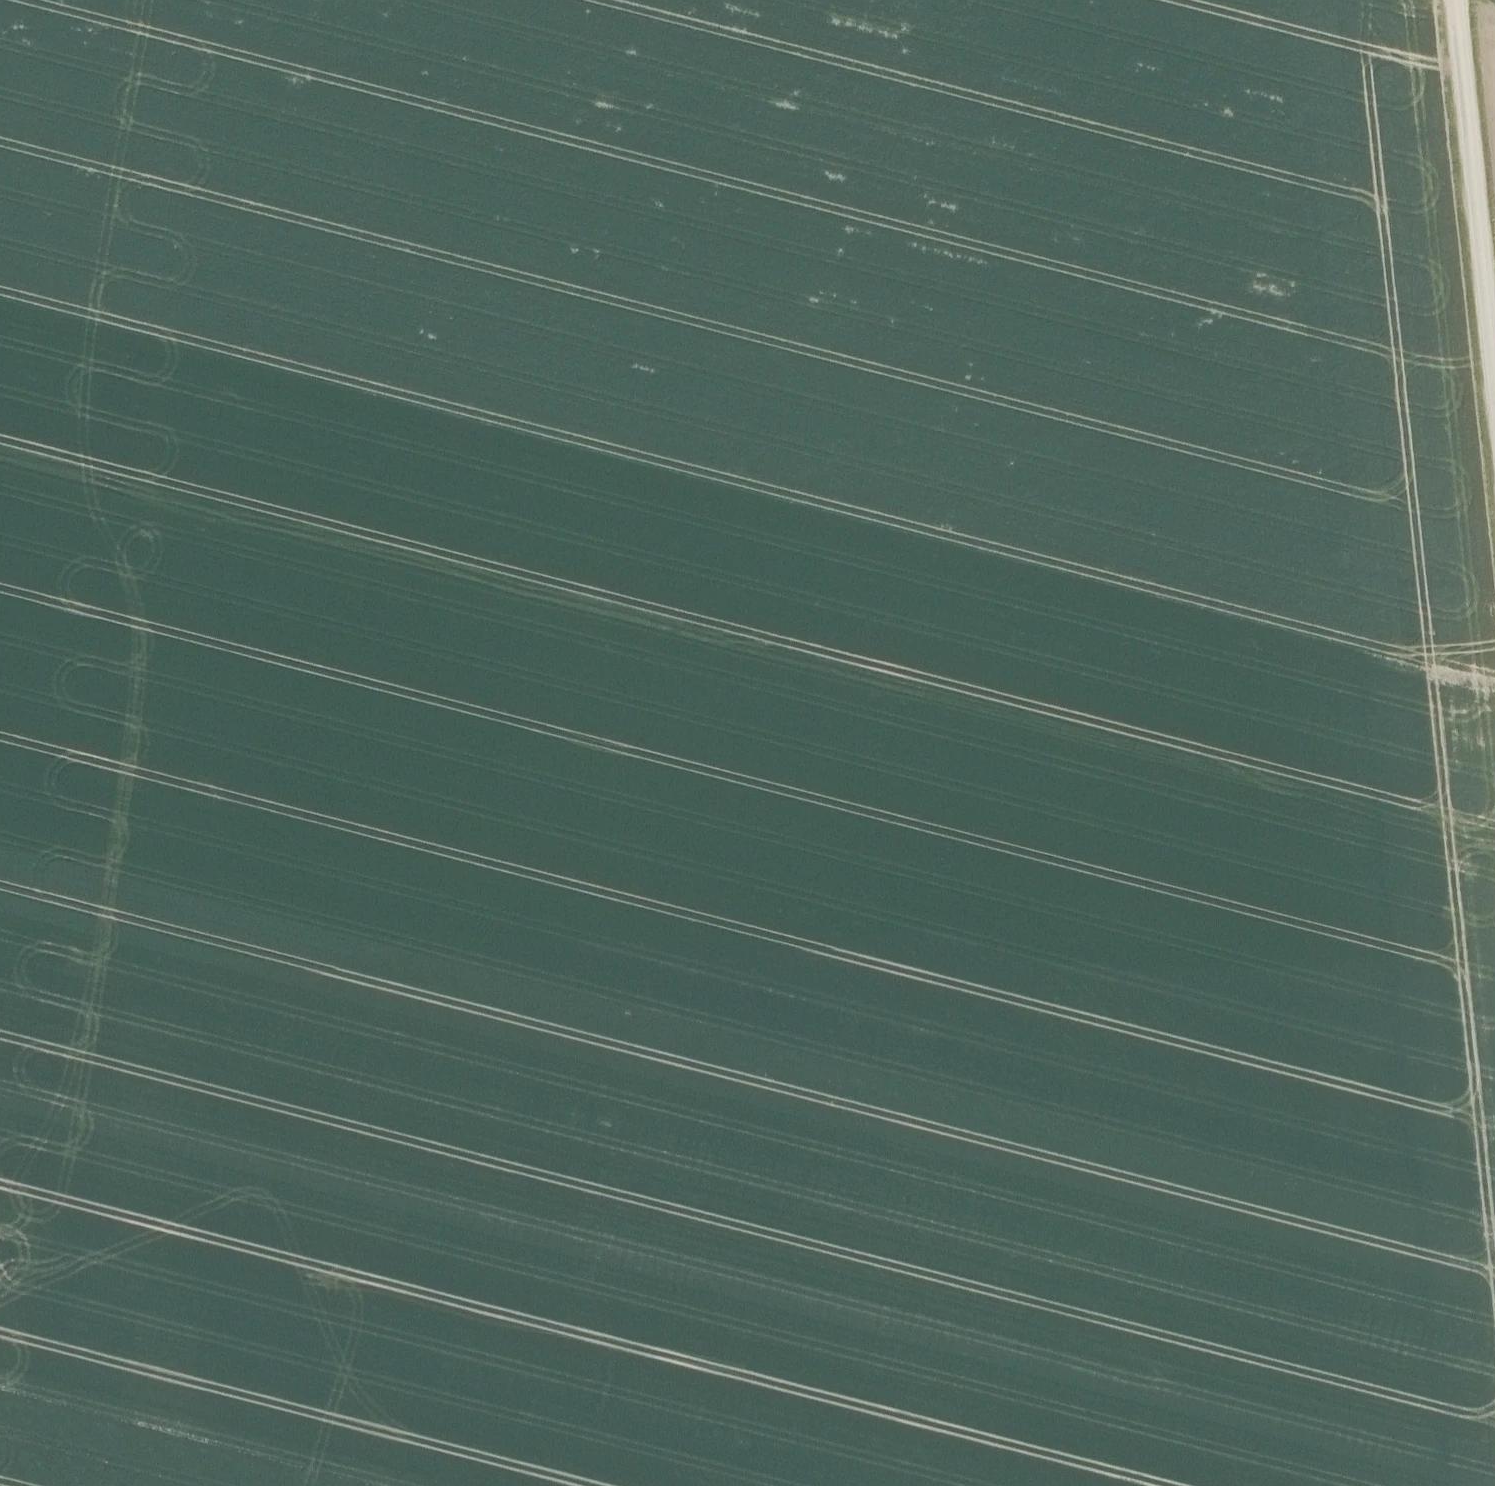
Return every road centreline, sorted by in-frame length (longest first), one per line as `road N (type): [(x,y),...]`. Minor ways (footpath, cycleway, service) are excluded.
road 1 (tertiary): [(1494,359),(1457,0)]

